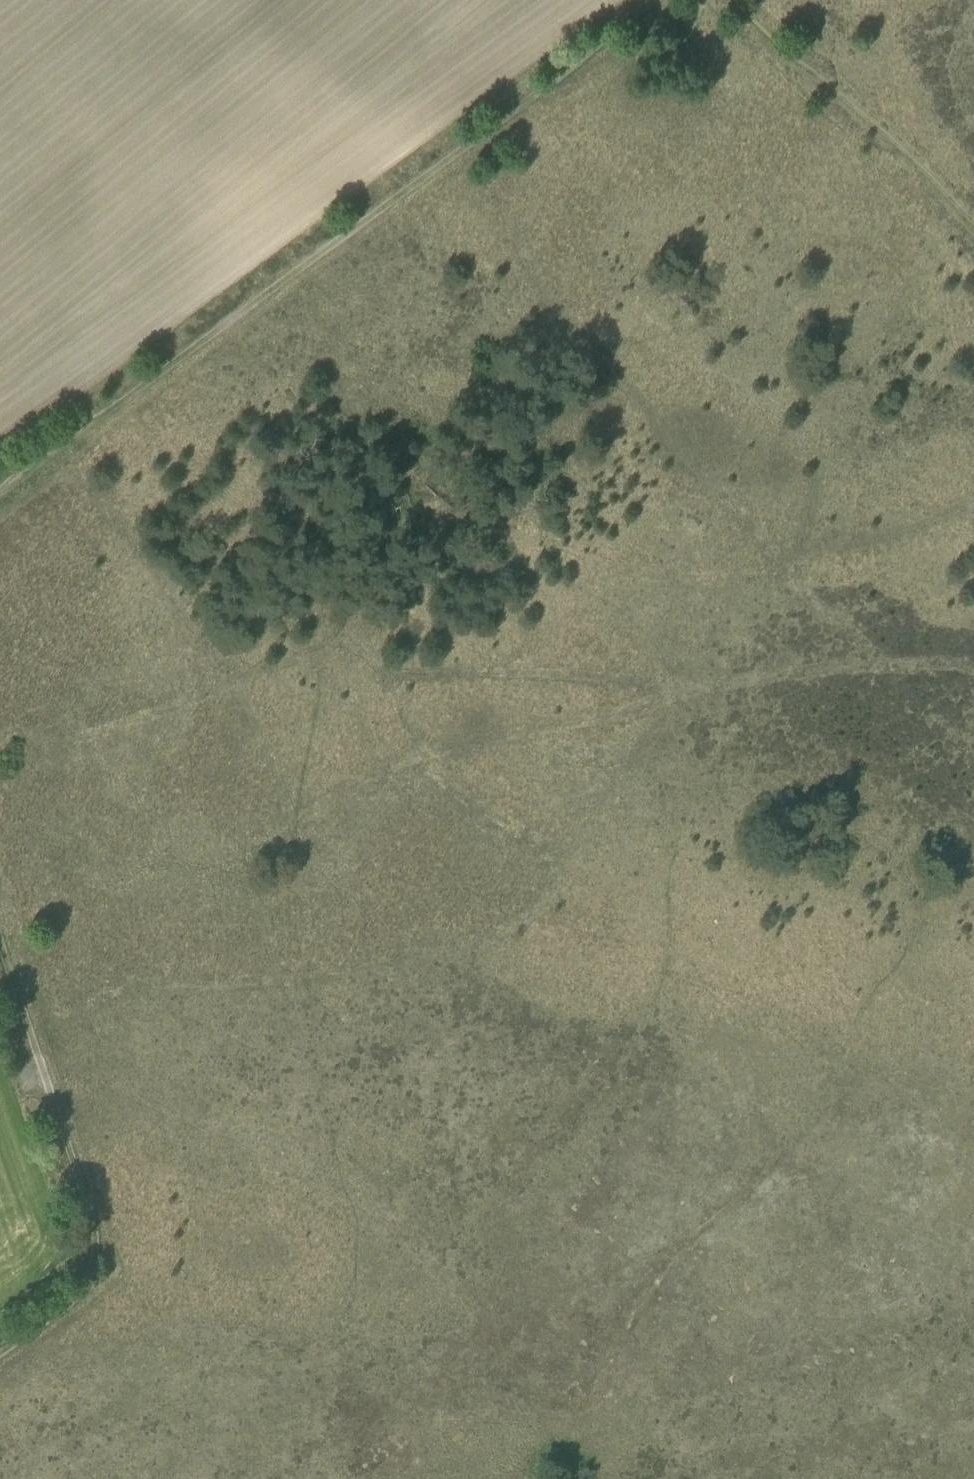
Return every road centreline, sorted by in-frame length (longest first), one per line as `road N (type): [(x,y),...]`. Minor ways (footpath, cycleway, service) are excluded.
road 1 (track): [(0,493),(648,0)]
road 2 (track): [(0,1340),(77,1283),(0,998)]

